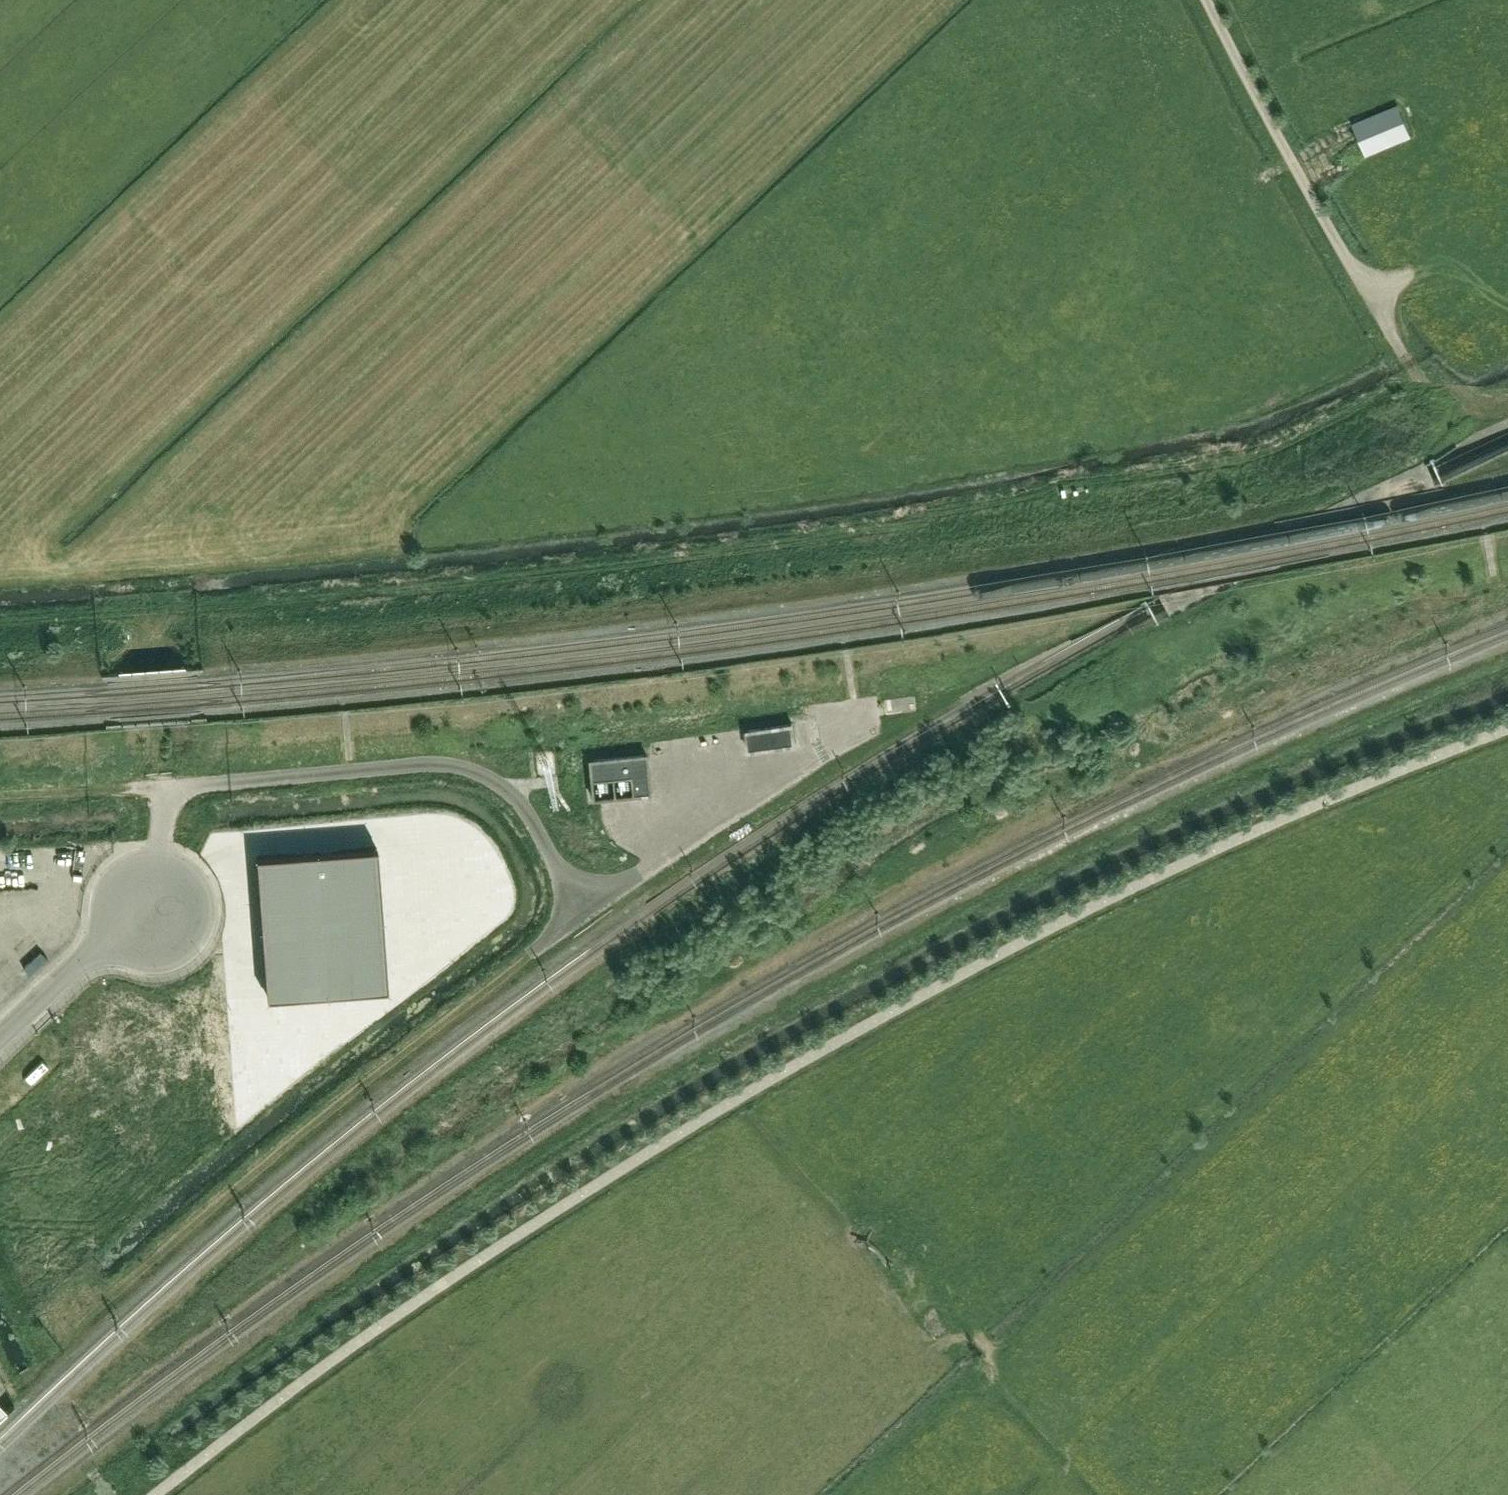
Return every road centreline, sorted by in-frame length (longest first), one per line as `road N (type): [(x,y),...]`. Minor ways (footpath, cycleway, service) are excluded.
road 1 (track): [(75,1307),(129,1283),(529,955)]
road 2 (unclassified): [(1399,349),(1207,0)]
road 3 (track): [(162,786),(147,581)]
road 4 (unclassified): [(0,1040),(93,953),(152,915)]
road 5 (track): [(134,788),(0,796)]

